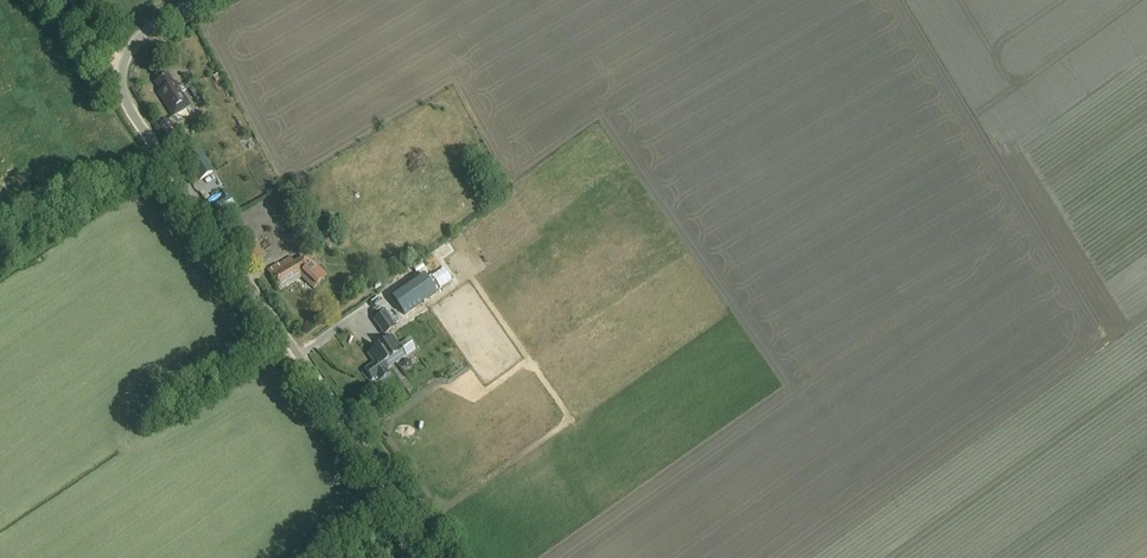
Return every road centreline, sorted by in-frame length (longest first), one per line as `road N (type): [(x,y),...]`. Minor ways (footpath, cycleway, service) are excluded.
road 1 (unclassified): [(439,557),(127,103),(122,72),(134,42),(203,0)]

